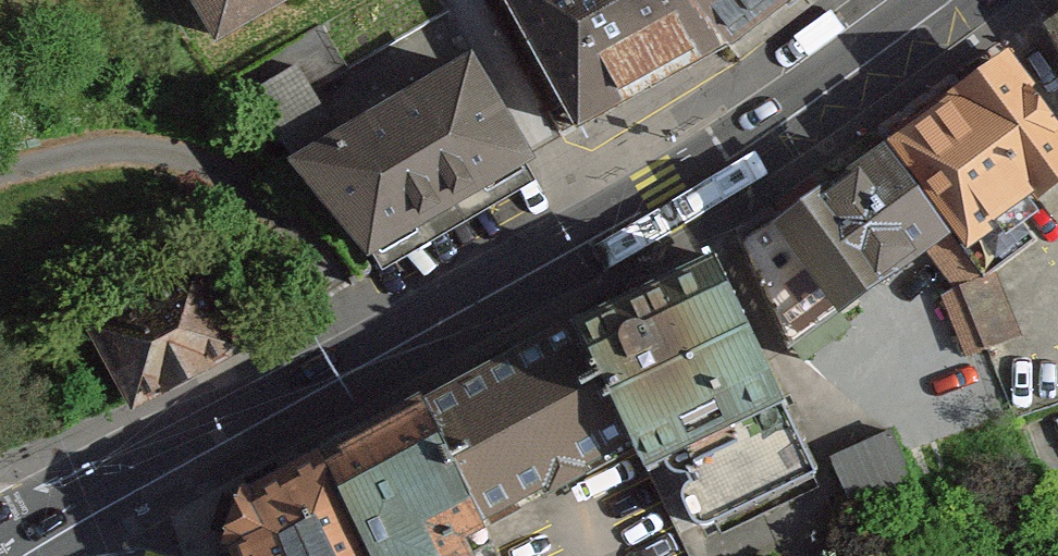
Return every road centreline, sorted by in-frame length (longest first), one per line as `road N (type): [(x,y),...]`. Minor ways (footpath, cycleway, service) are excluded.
road 1 (primary): [(32,555),(200,454),(603,236),(953,0)]

